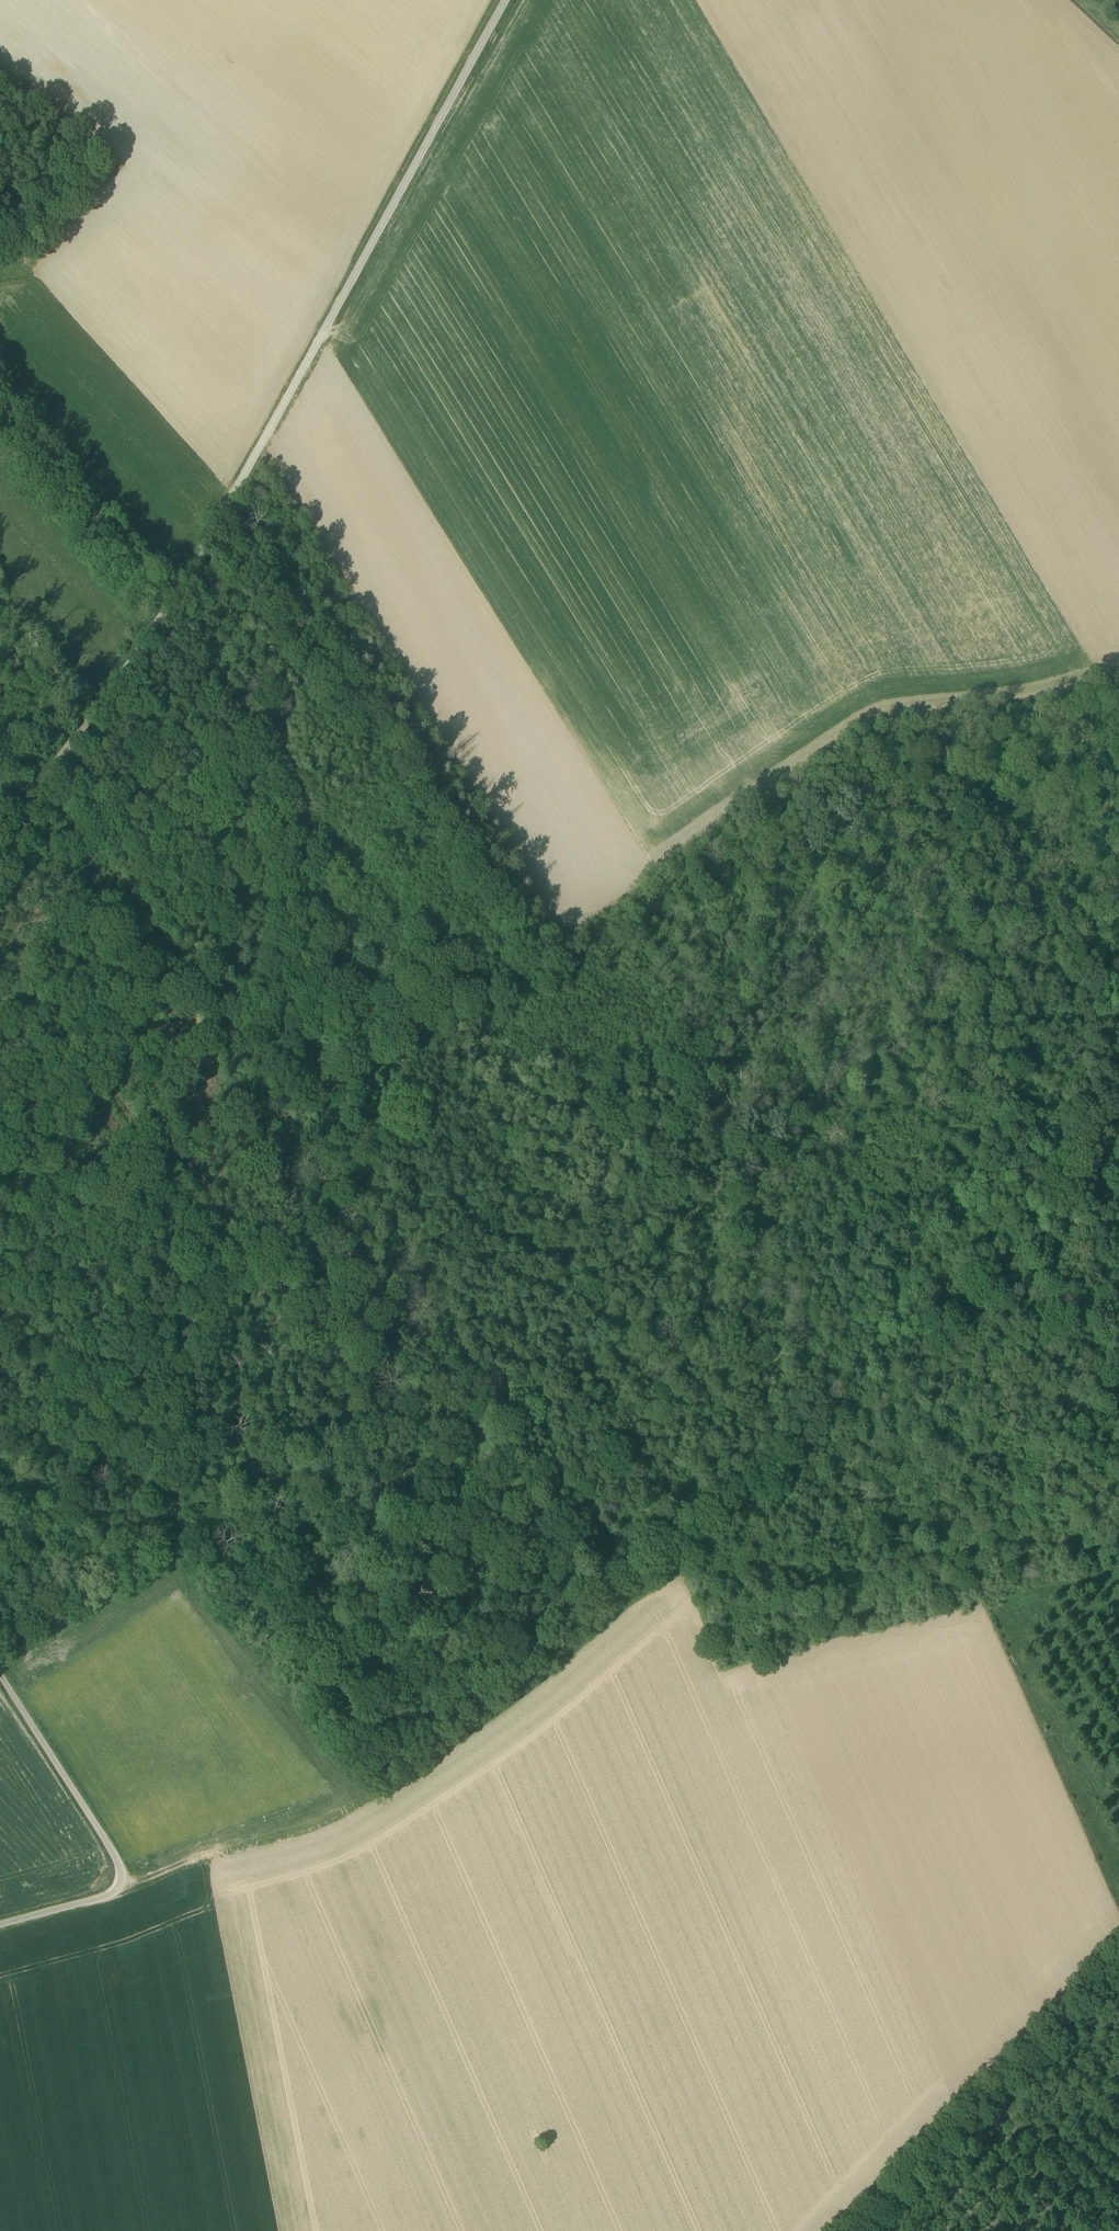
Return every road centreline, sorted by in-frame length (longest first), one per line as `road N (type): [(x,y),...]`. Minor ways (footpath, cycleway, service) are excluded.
road 1 (unclassified): [(0,870),(51,771),(183,585),(506,0)]
road 2 (unclassified): [(860,2230),(1118,1961)]
road 3 (unclassified): [(0,1925),(105,1897),(118,1890),(121,1868),(0,1678)]

